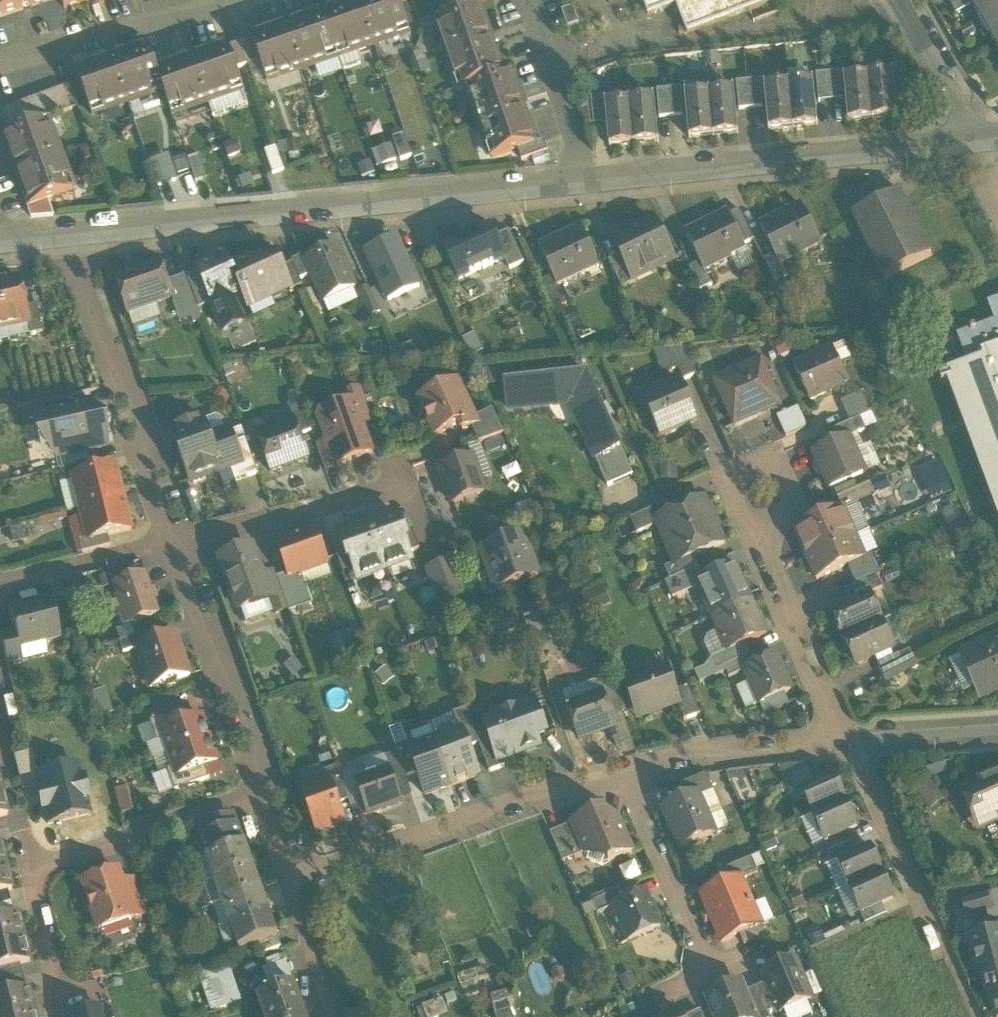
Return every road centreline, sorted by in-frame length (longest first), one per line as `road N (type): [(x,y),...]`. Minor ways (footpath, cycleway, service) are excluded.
road 1 (residential): [(584,181),(68,237)]
road 2 (residential): [(982,142),(584,181)]
road 3 (residential): [(626,774),(294,884)]
road 4 (residential): [(174,539),(68,237)]
road 5 (residential): [(736,488),(847,740)]
road 6 (residential): [(263,796),(174,539)]
road 7 (residential): [(263,796),(30,868)]
road 8 (residential): [(230,0),(0,65)]
road 9 (residential): [(405,482),(174,539)]
road 10 (residential): [(847,740),(626,774)]
road 11 (residential): [(935,944),(847,740)]
road 12 (residential): [(626,774),(703,969)]
road 13 (residential): [(584,181),(528,0)]
road 14 (residential): [(174,539),(0,584)]
road 15 (residential): [(899,0),(982,142)]
road 16 (residential): [(997,731),(847,740)]
road 17 (residential): [(294,884),(334,1016)]
road 18 (residential): [(30,868),(60,998)]

